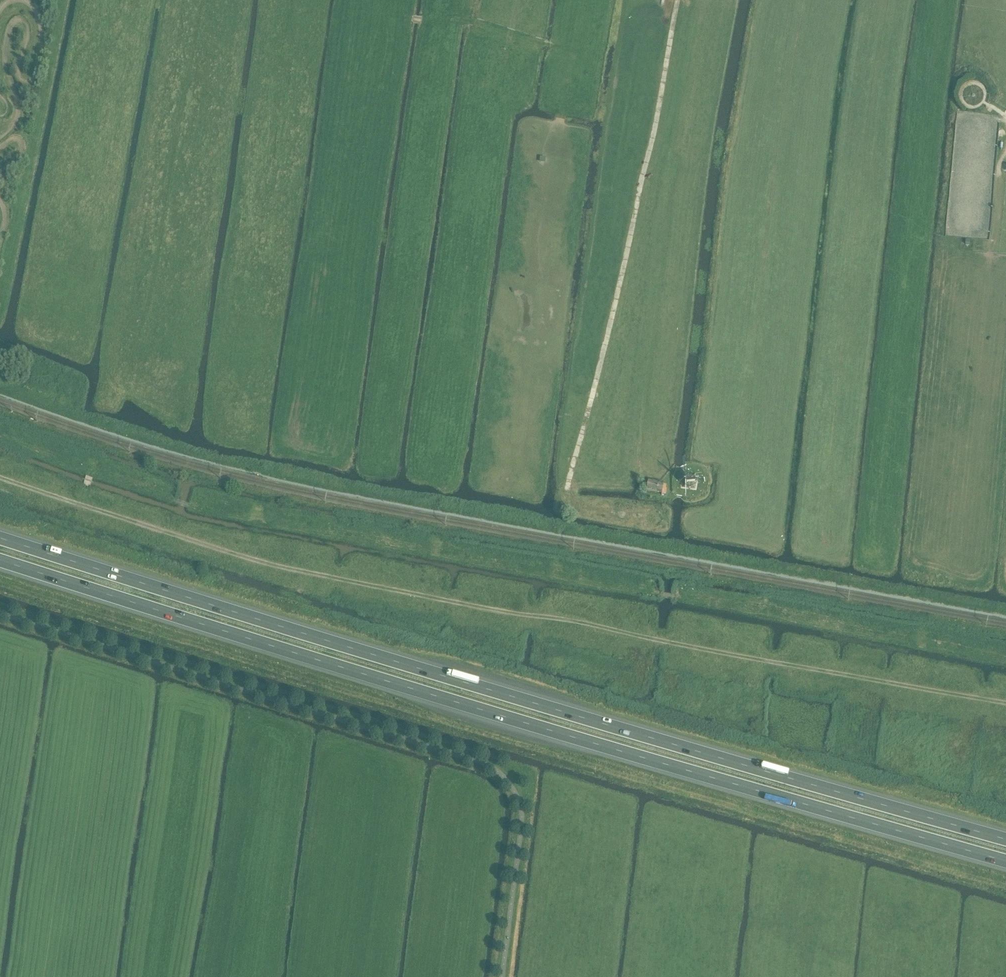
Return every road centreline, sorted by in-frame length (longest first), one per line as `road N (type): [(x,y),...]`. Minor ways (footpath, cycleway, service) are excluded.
road 1 (trunk): [(1005,840),(0,538)]
road 2 (trunk): [(0,560),(1005,861)]
road 3 (track): [(1005,703),(300,571),(0,479)]
road 4 (track): [(566,491),(621,280),(677,0)]

